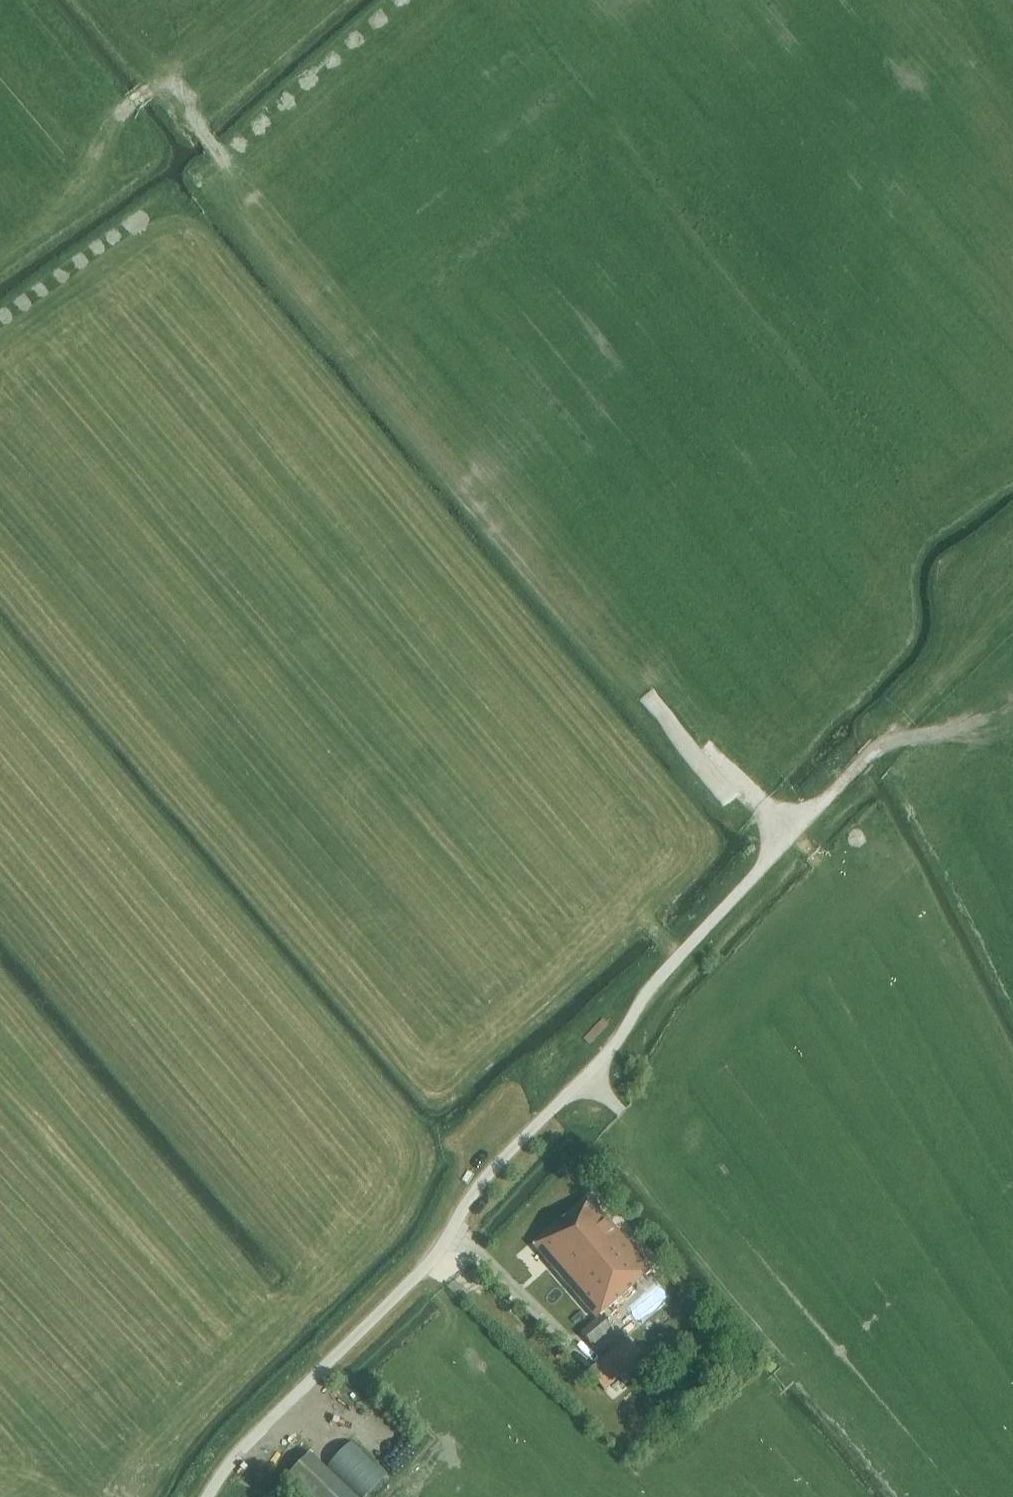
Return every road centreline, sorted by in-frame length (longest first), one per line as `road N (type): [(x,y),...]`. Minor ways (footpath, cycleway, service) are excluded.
road 1 (track): [(874,747),(794,832),(701,750)]

